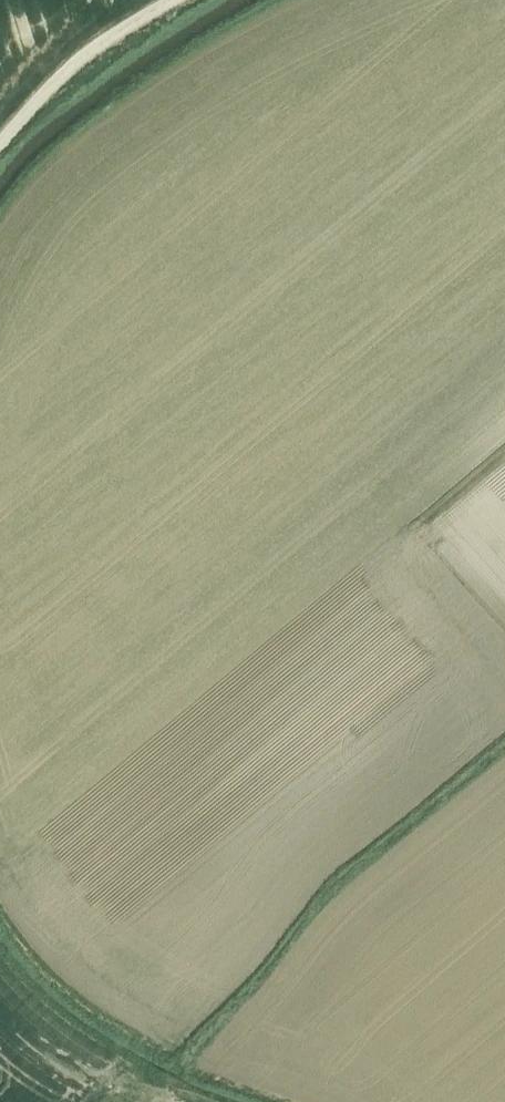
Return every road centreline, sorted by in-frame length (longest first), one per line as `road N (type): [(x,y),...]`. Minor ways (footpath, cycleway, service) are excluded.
road 1 (unclassified): [(0,143),(61,74),(168,0)]

